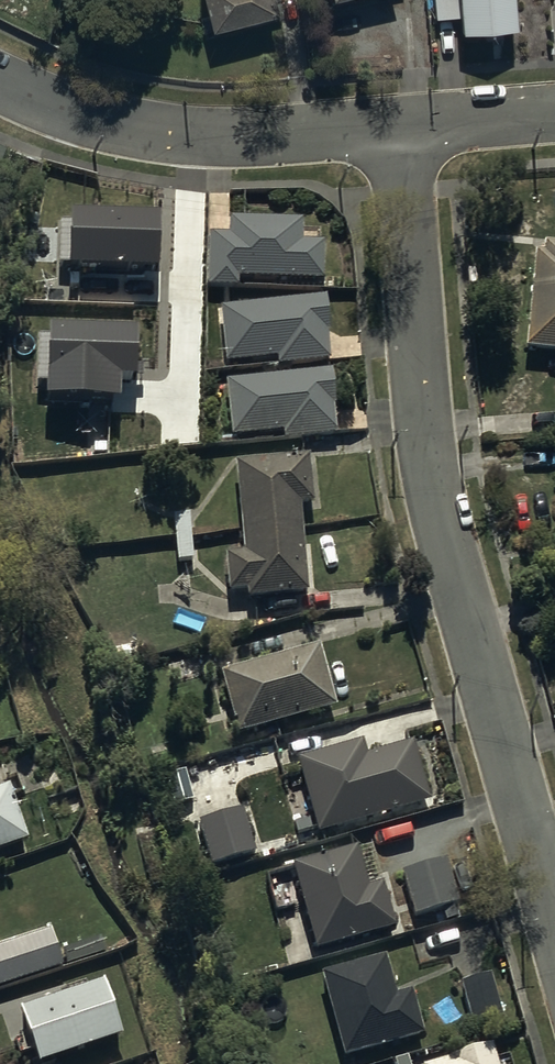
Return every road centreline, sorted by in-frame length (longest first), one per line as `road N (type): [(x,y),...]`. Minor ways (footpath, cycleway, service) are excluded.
road 1 (residential): [(554,934),(431,492),(396,129)]
road 2 (residential): [(396,129),(198,134),(51,104),(0,85)]
road 3 (residential): [(554,116),(396,129)]

